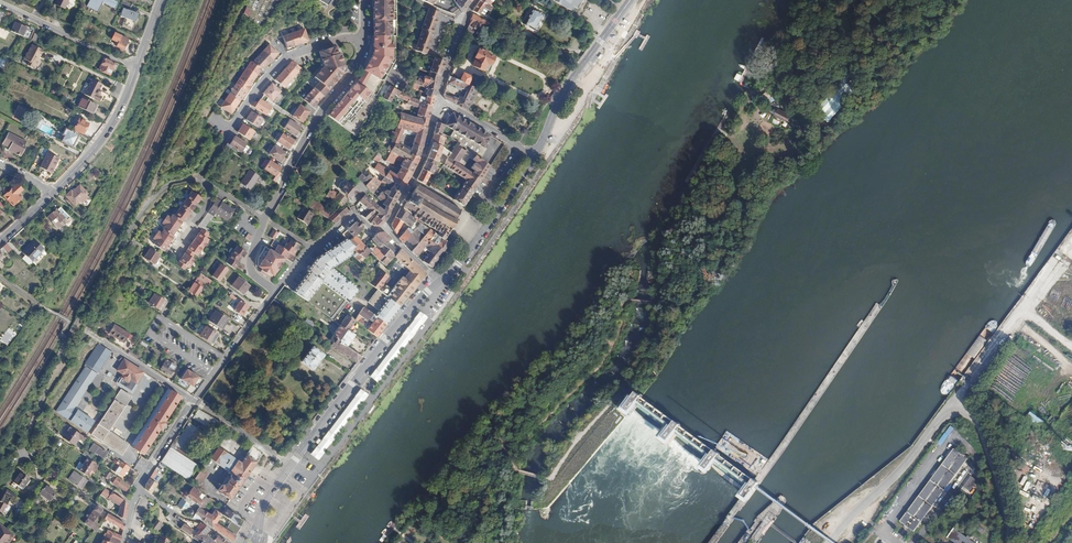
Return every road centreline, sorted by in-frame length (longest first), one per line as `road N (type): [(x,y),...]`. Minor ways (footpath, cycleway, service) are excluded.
road 1 (residential): [(275,291),(154,461),(122,542)]
road 2 (residential): [(440,281),(405,314),(297,457)]
road 3 (residential): [(264,219),(319,115),(358,62),(363,38)]
road 4 (residential): [(630,0),(564,91),(534,155)]
road 5 (residential): [(829,542),(955,411)]
road 6 (track): [(961,396),(1071,252)]
road 7 (residential): [(363,38),(287,57),(230,129)]
road 8 (residential): [(534,155),(440,281)]
road 9 (residential): [(0,3),(136,69)]
road 10 (tertiary): [(136,69),(98,144),(52,192)]
road 11 (residential): [(385,226),(375,230),(351,215),(275,291)]
road 12 (residential): [(1011,542),(989,450),(963,412)]
road 13 (residential): [(385,226),(412,180),(439,100)]

